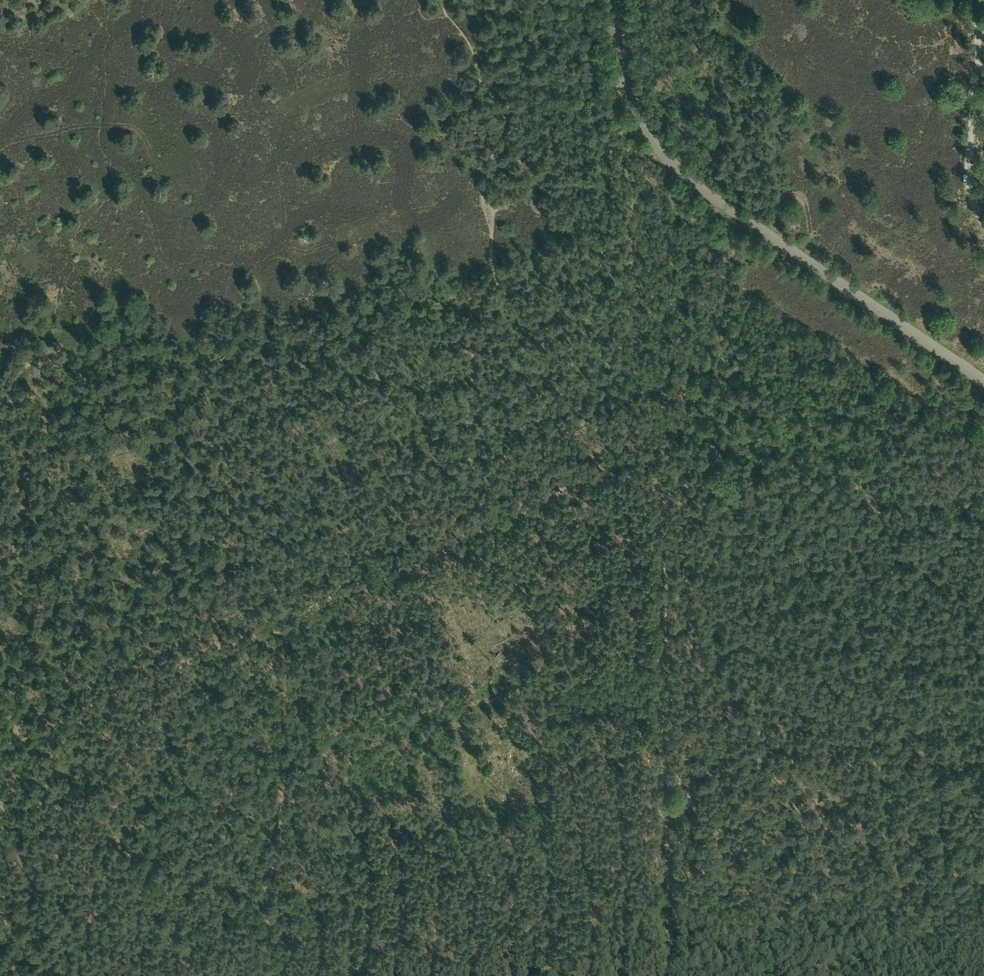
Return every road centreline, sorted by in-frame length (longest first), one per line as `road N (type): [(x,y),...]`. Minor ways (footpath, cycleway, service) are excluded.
road 1 (unclassified): [(983,385),(677,173),(631,97),(623,0)]
road 2 (unclassified): [(983,224),(970,195),(981,62)]

